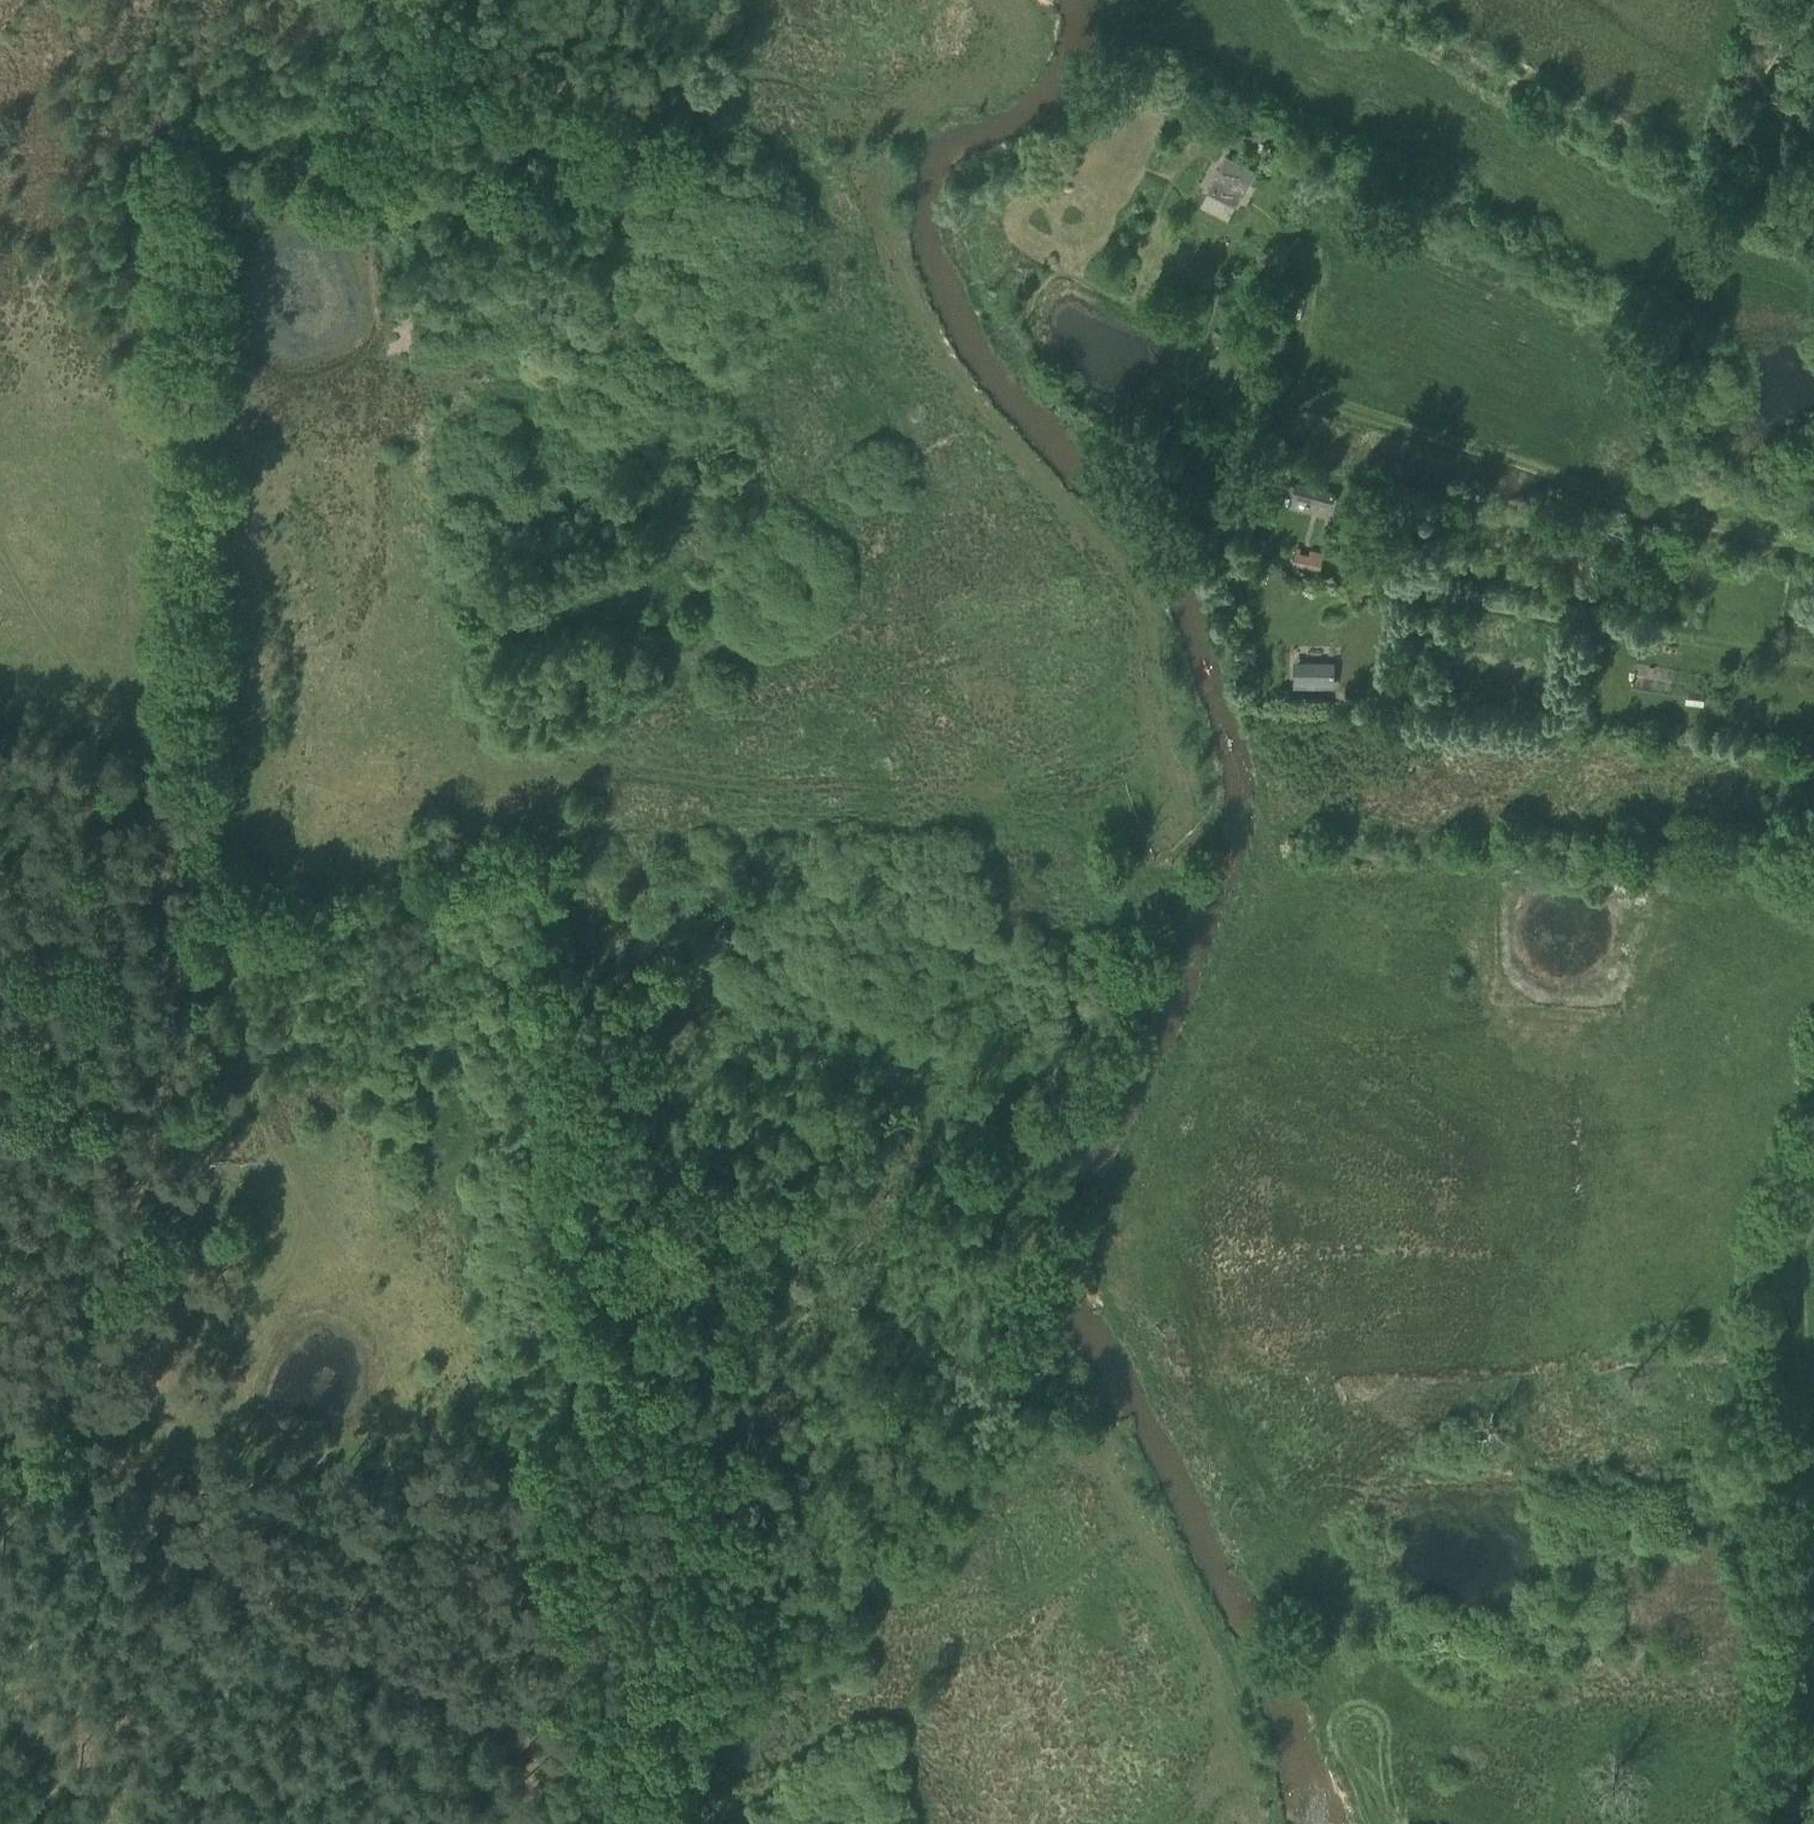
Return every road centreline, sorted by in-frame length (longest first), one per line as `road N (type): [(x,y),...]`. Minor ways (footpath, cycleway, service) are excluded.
road 1 (track): [(1796,1823),(1811,1518),(1783,1287),(1791,1247),(1813,1209)]

